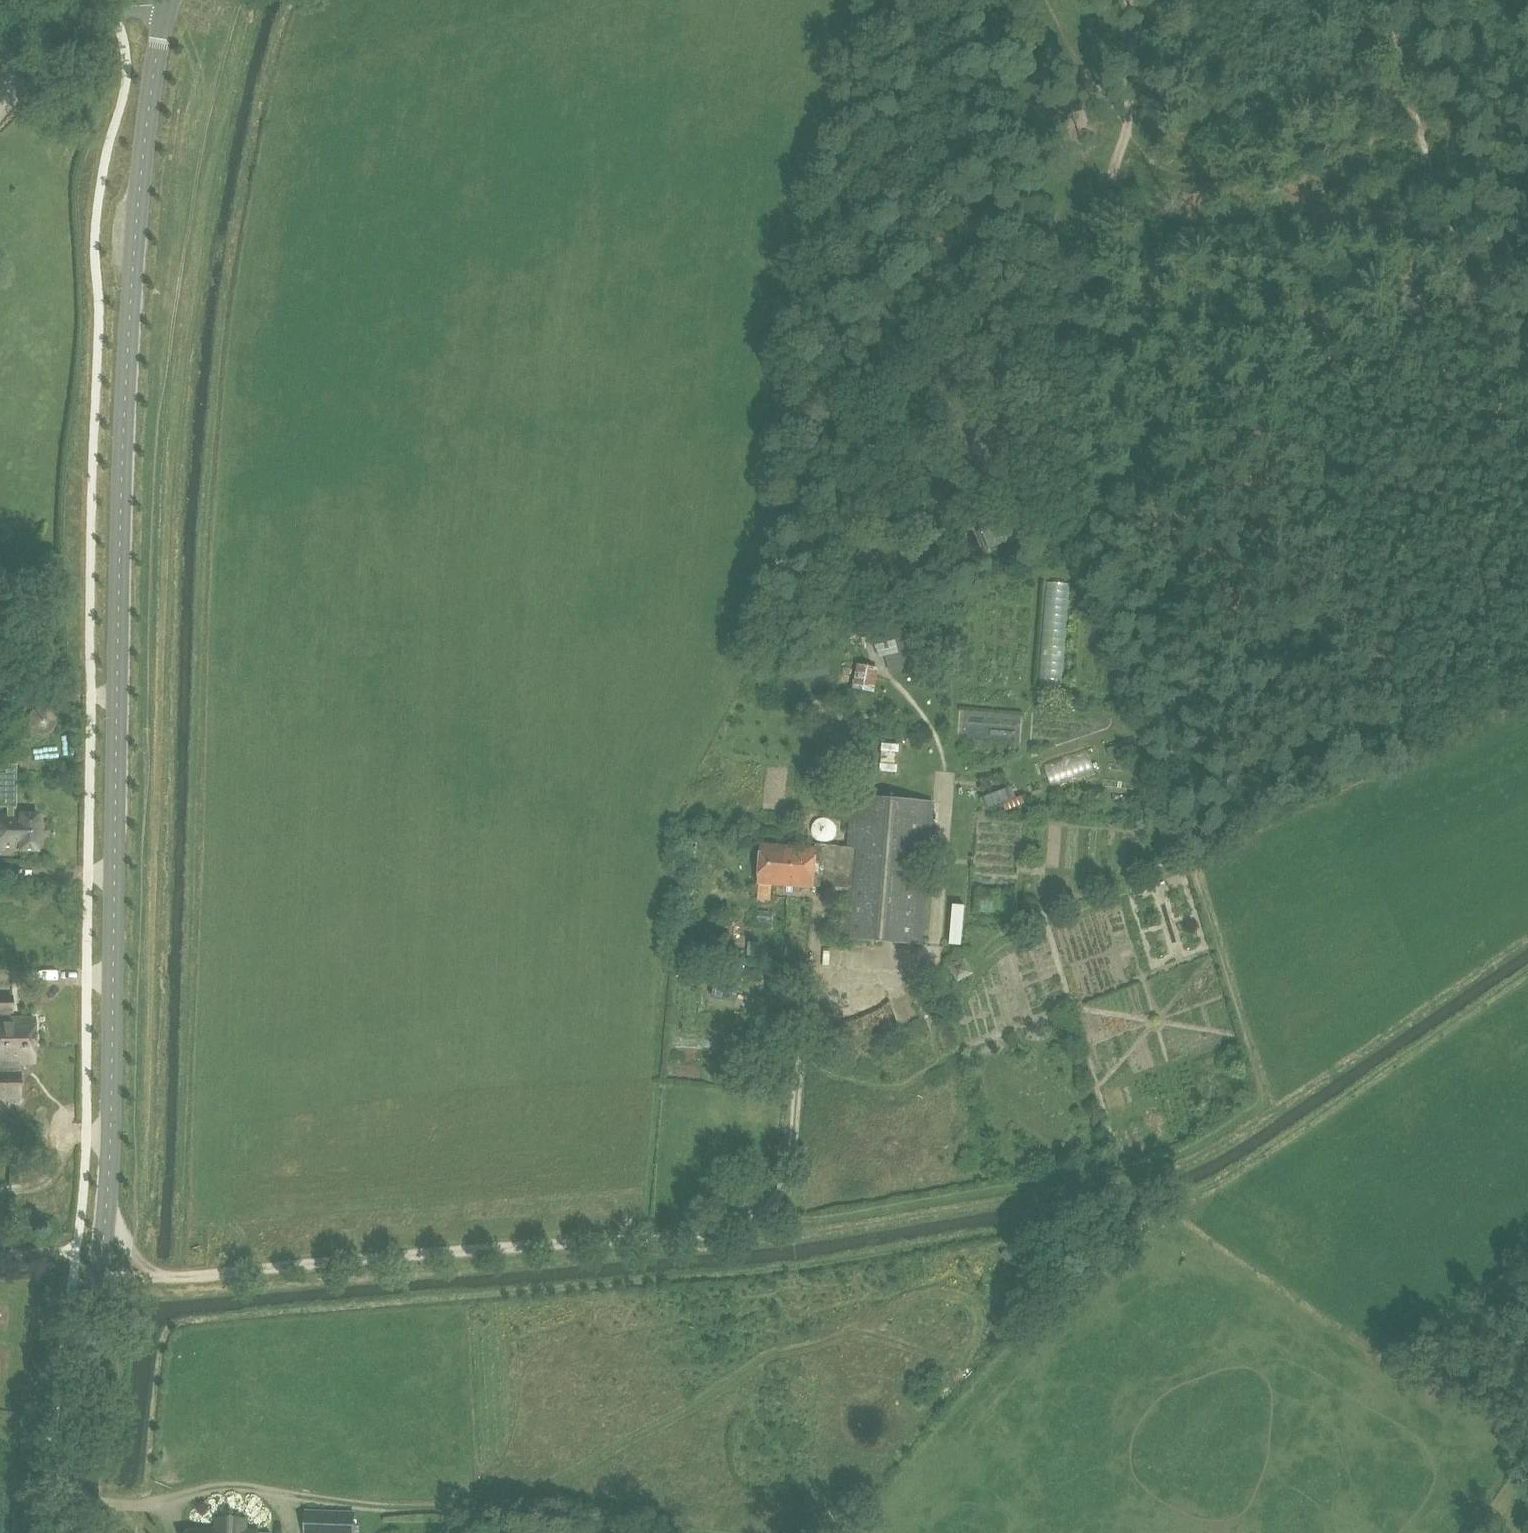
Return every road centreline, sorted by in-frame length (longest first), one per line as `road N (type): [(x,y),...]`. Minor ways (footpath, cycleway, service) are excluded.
road 1 (tertiary): [(68,1532),(112,1116),(133,262),(170,0)]
road 2 (track): [(1134,0),(1087,421),(1101,508)]

